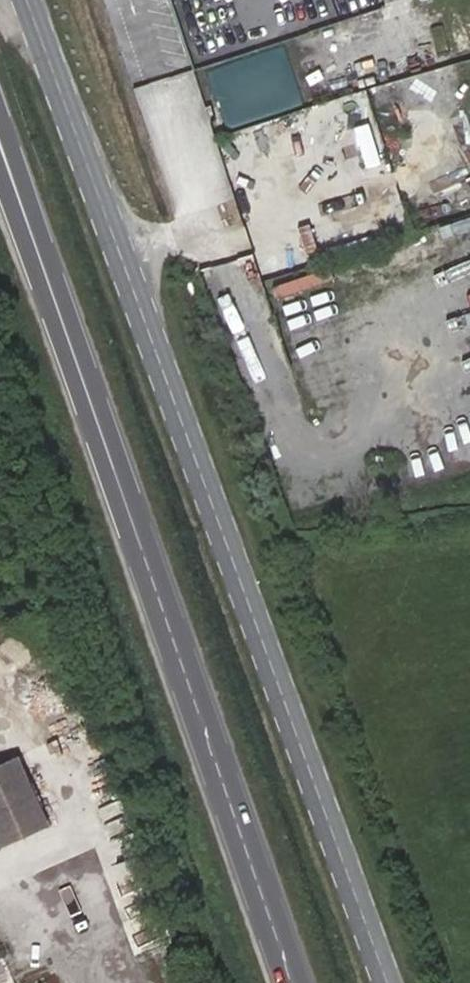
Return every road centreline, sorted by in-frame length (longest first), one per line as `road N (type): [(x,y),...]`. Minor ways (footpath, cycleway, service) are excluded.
road 1 (unclassified): [(28,0),(389,982)]
road 2 (primary): [(0,138),(297,982)]

